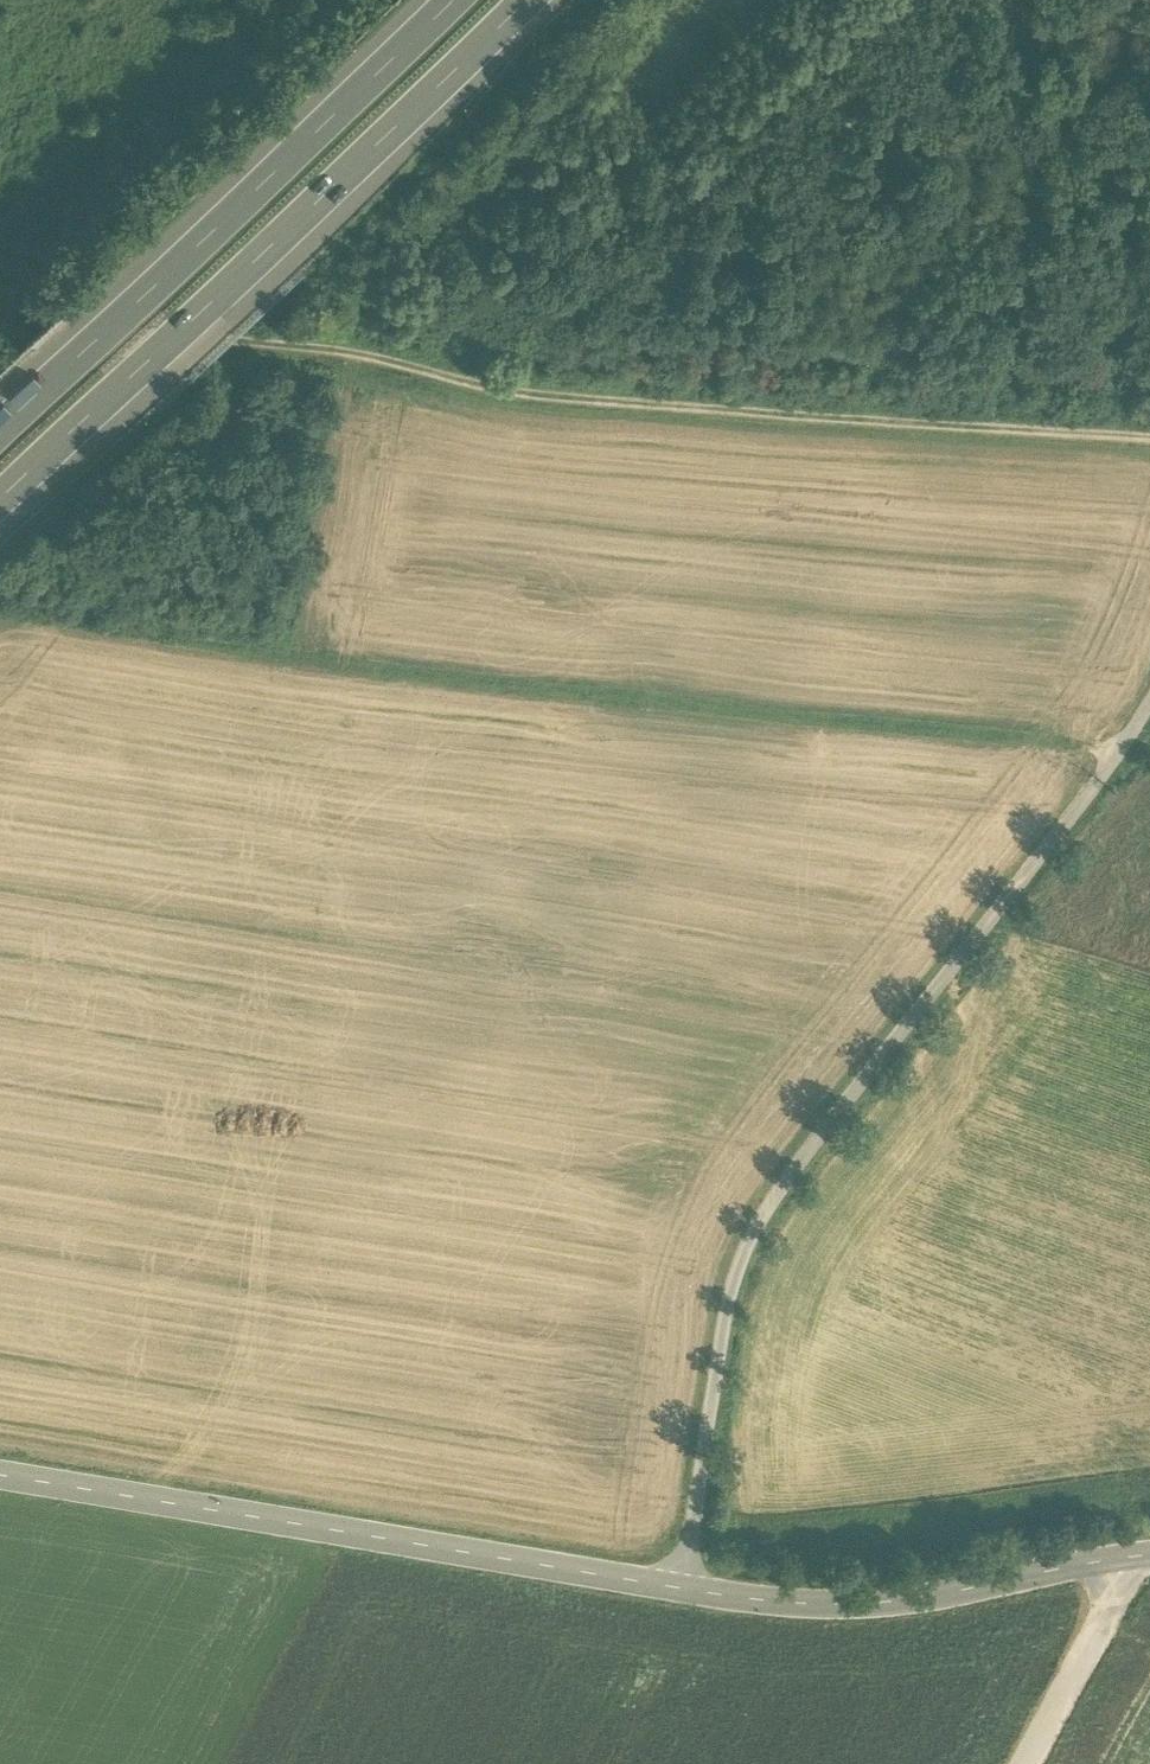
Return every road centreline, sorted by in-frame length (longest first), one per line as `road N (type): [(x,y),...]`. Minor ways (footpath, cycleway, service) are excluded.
road 1 (unclassified): [(1149,1557),(855,1605),(431,1549),(0,1476)]
road 2 (track): [(0,330),(373,370),(523,407),(688,425),(1149,452)]
road 3 (track): [(685,1585),(757,1278),(788,1215),(1149,742)]
road 4 (motorway): [(0,502),(515,0)]
road 5 (motorway): [(441,0),(0,432)]
road 6 (track): [(1025,1763),(1098,1627),(1112,1562)]

